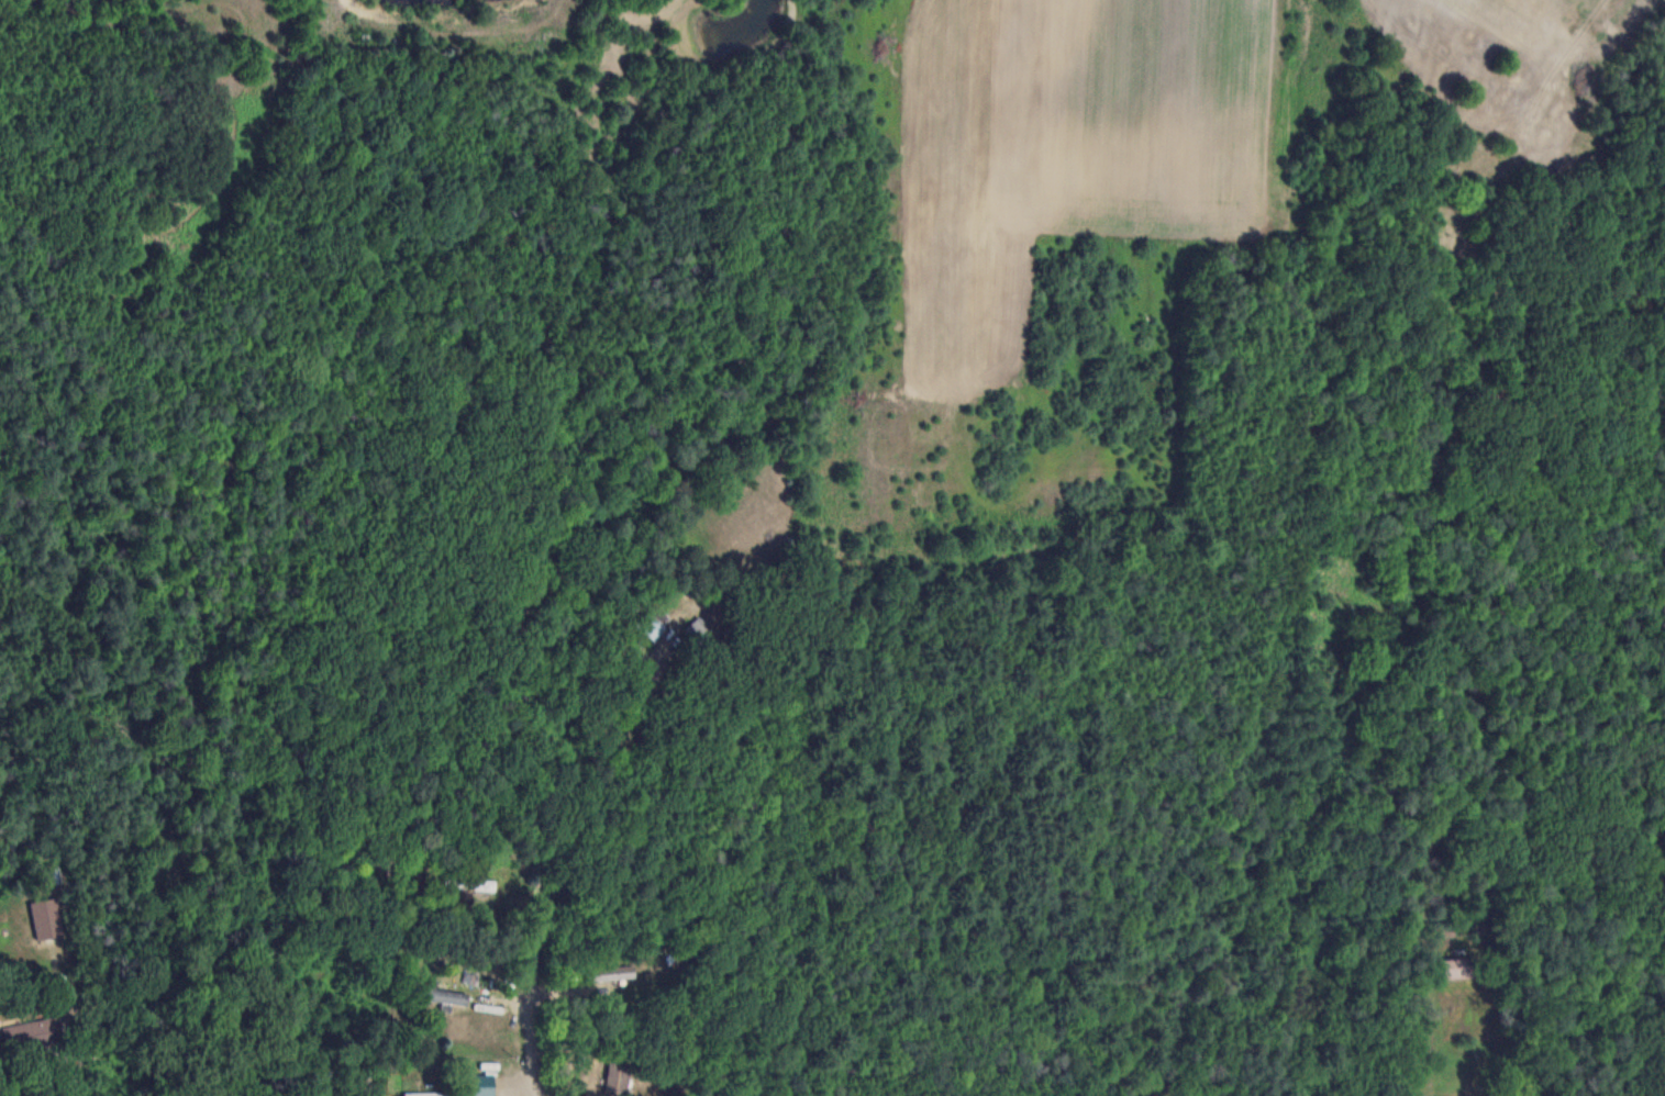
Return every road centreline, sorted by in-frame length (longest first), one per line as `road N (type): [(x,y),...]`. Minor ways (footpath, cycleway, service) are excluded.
road 1 (residential): [(1036,1095),(1029,1014),(1063,918),(1212,872)]

